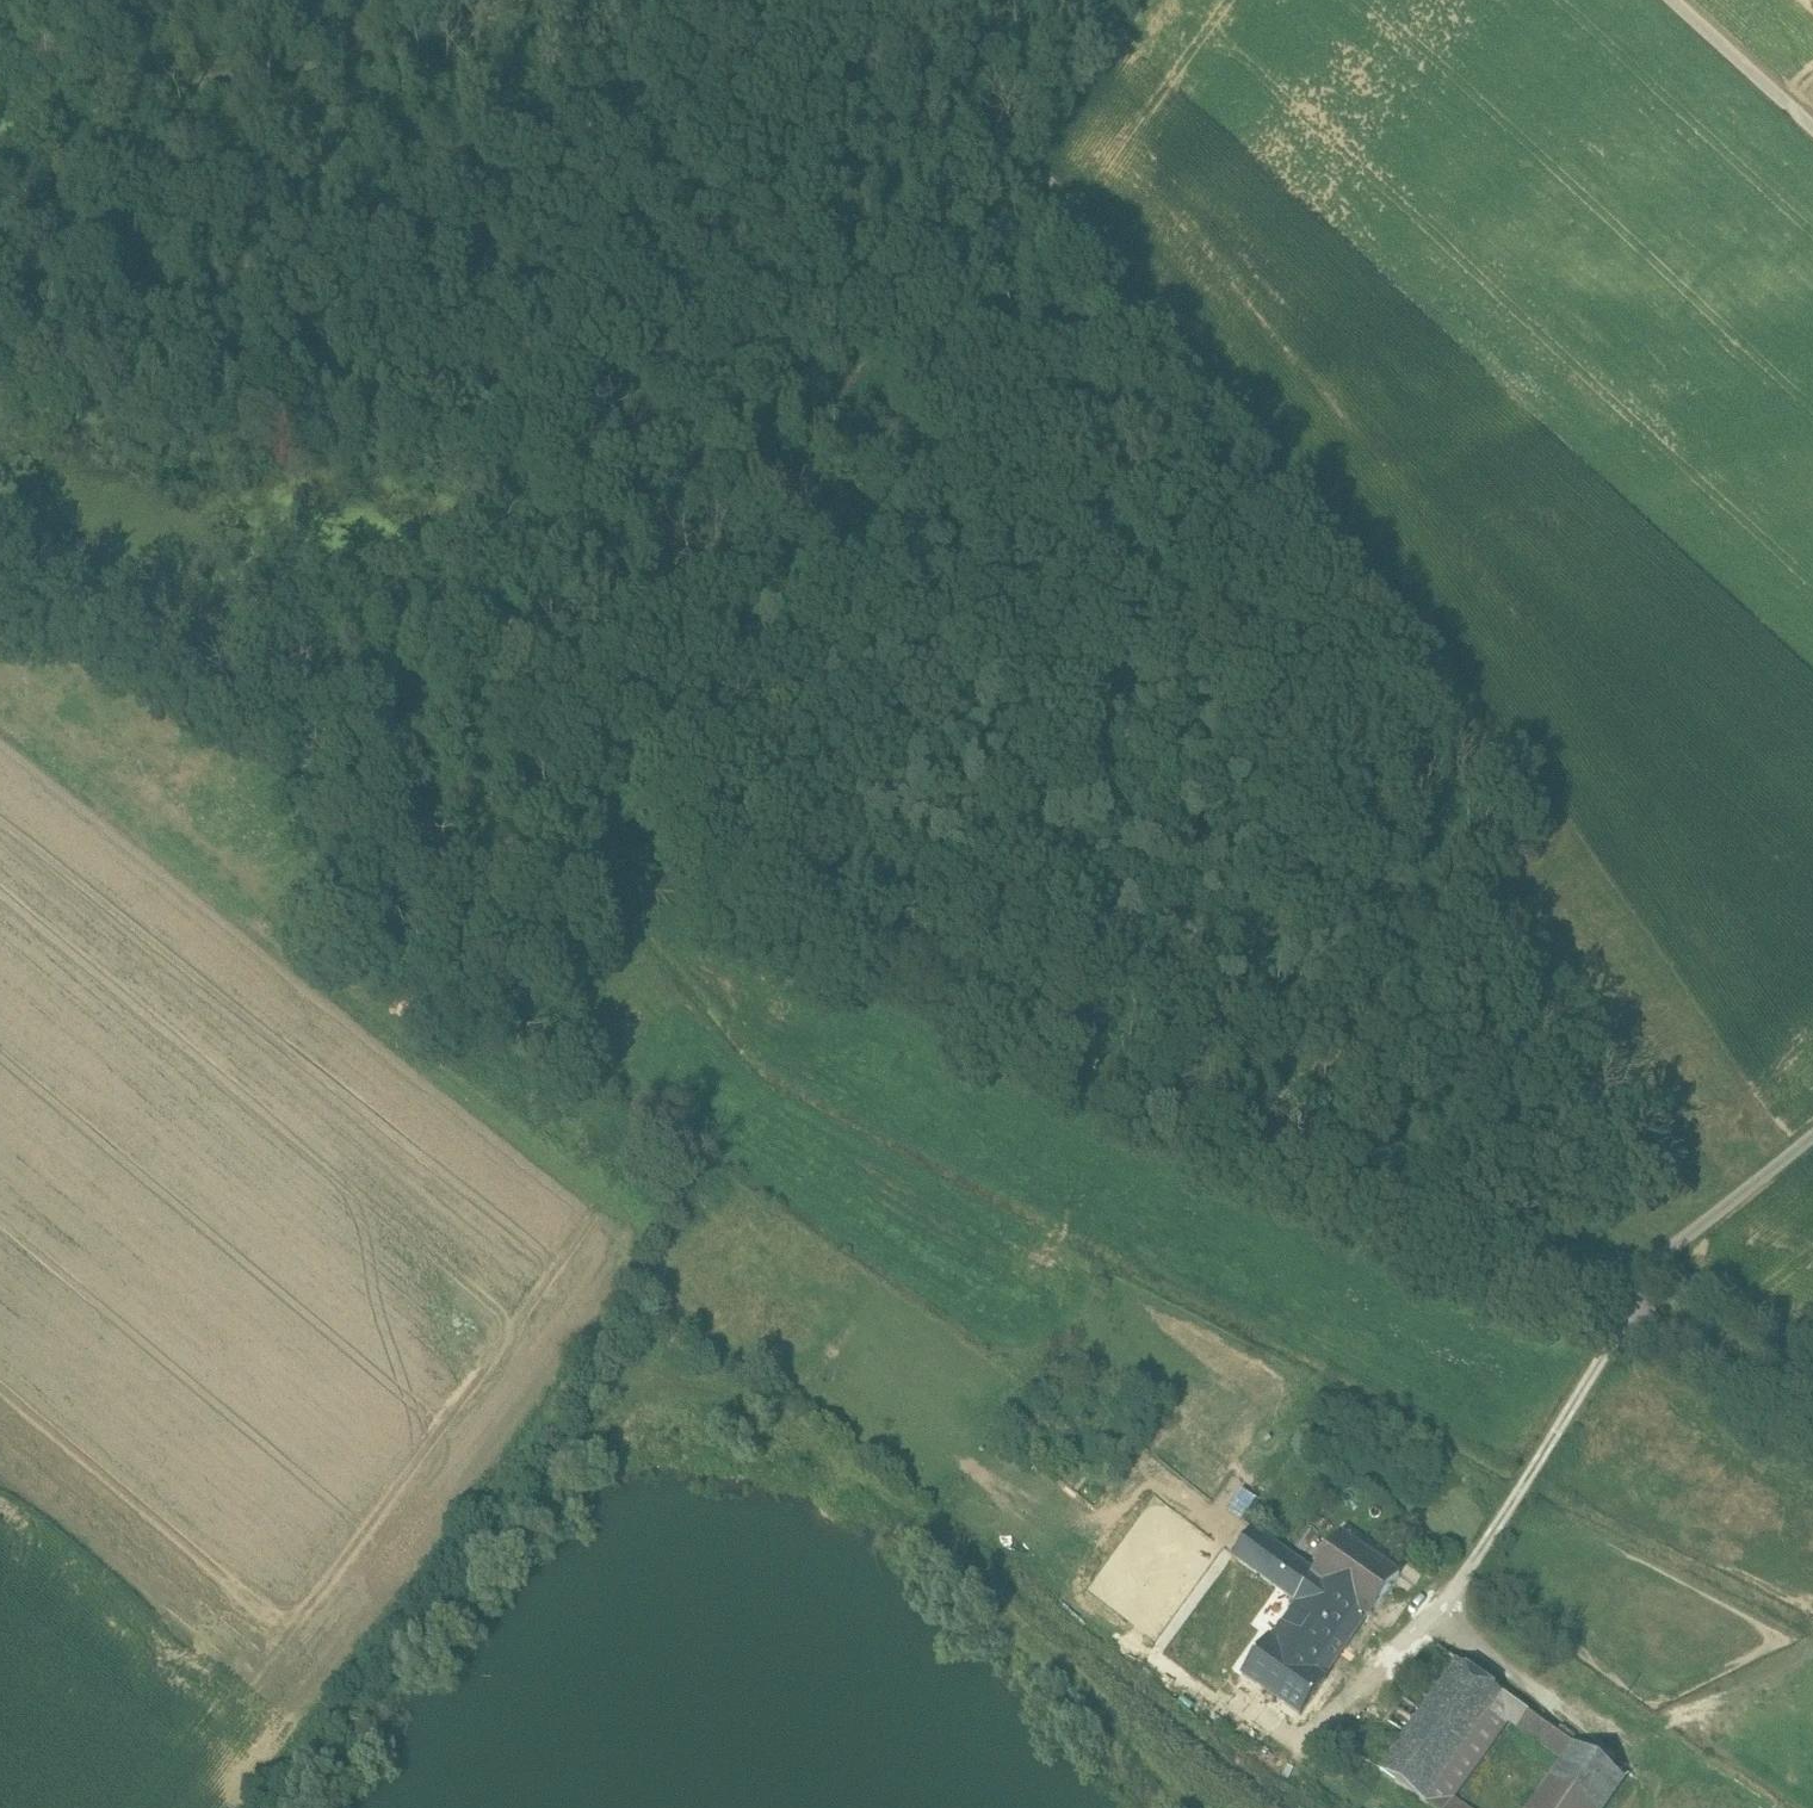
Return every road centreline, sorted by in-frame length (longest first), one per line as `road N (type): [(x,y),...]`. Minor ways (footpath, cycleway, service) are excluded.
road 1 (track): [(1632,1315),(1425,1634)]
road 2 (track): [(1812,1147),(1619,1292)]
road 3 (track): [(1812,1386),(1632,1315),(1619,1292)]
road 4 (track): [(1438,1613),(1609,1743)]
road 5 (track): [(1657,0),(1812,142)]

